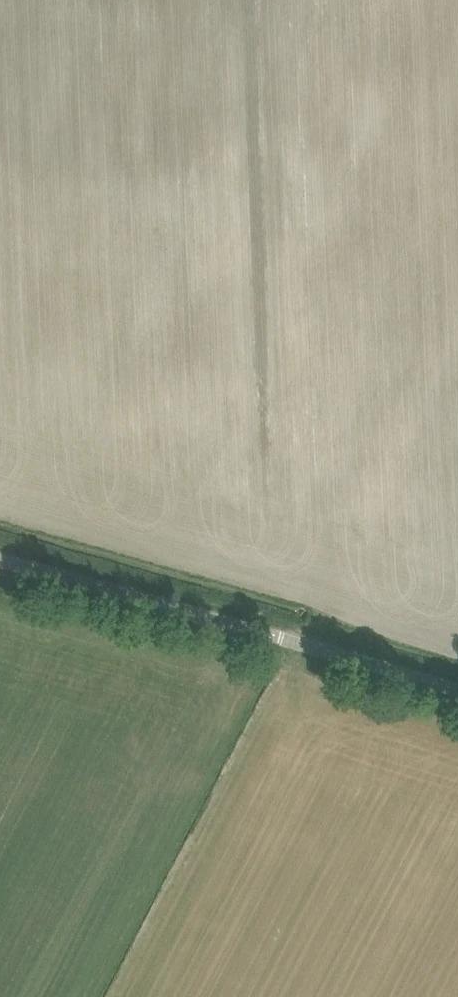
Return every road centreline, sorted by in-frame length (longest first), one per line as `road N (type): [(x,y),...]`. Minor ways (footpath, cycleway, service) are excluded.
road 1 (unclassified): [(457,690),(0,560)]

